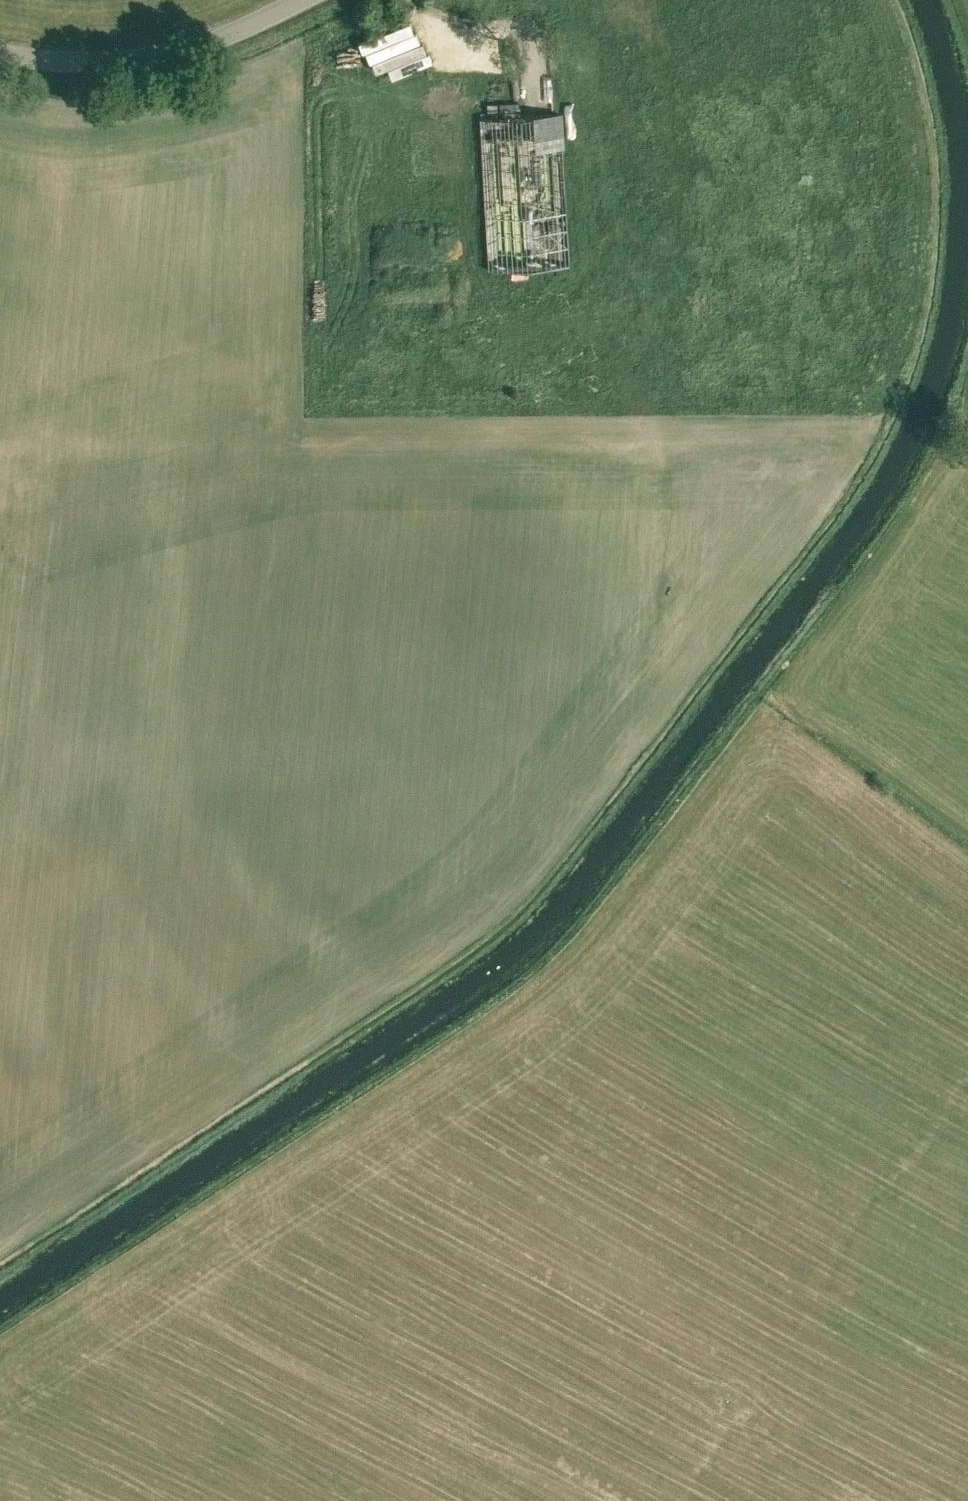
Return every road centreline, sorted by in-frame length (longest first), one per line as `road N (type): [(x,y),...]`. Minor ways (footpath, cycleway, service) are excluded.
road 1 (tertiary): [(305,0),(146,59),(0,54)]

